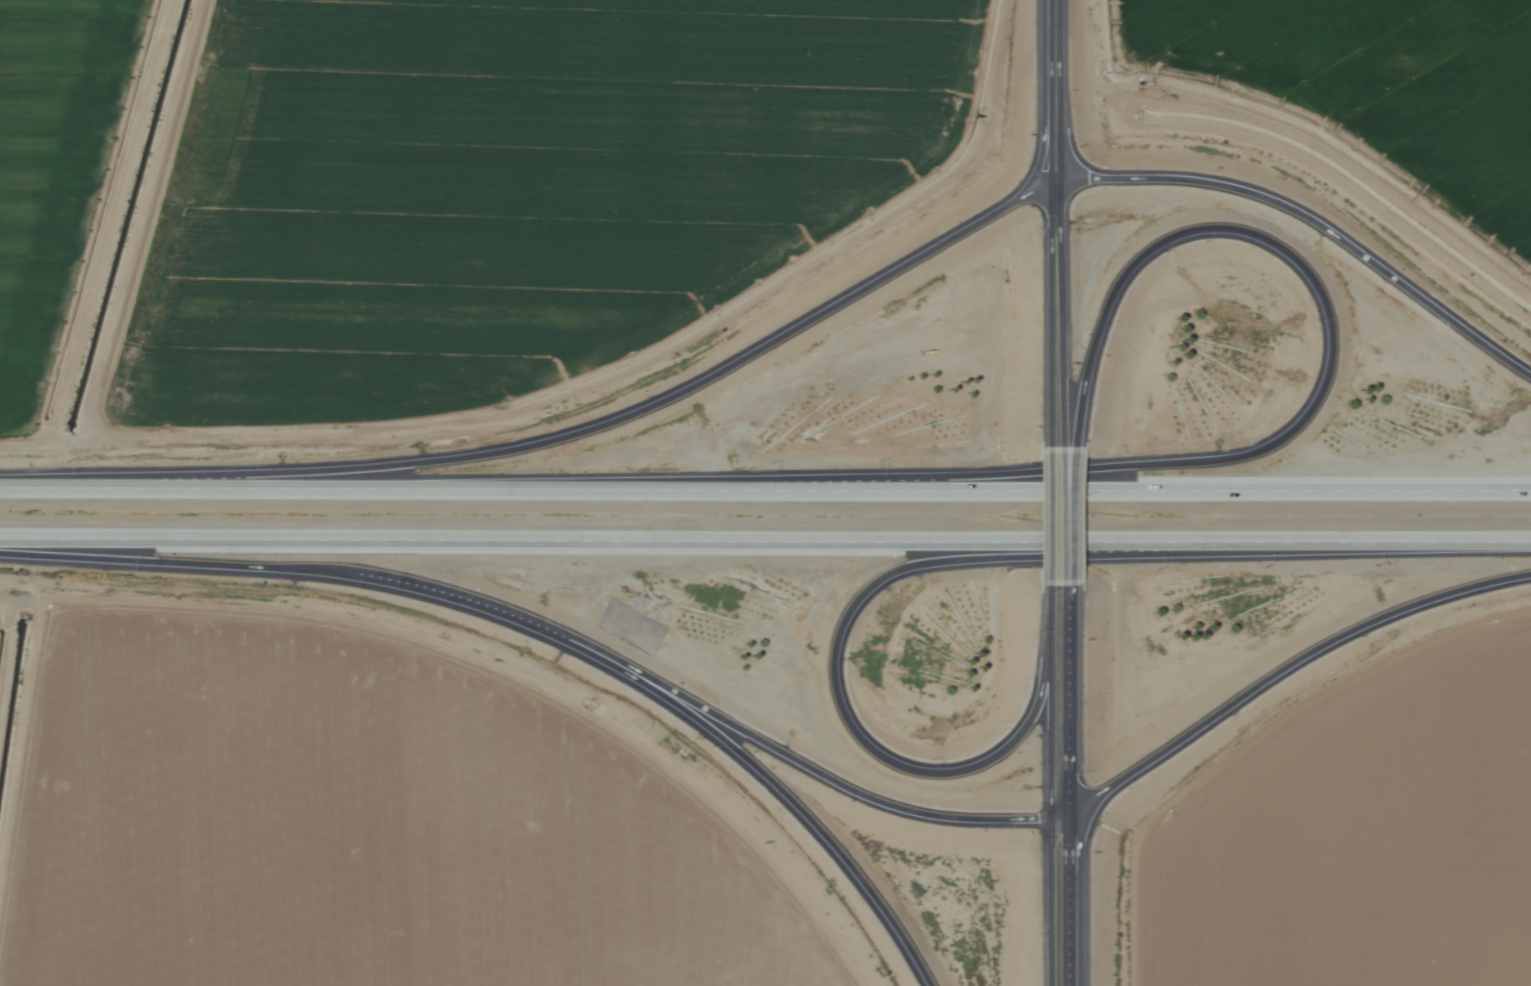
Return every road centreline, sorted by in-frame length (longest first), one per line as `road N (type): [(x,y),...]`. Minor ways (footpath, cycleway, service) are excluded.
road 1 (motorway): [(0,538),(1530,542)]
road 2 (motorway): [(1530,490),(0,486)]
road 3 (motorway): [(1053,186),(1004,202),(670,398),(558,441),(353,470),(0,483)]
road 4 (motorway): [(1061,464),(1099,309),(1146,246),(1187,231),(1236,229),(1269,244),(1304,275),(1318,295),(1329,342),(1324,378),(1296,426),(1261,449),(1197,462),(822,488)]
road 5 (motorway): [(1060,586),(1044,689),(1032,718),(996,755),(933,775),(890,765),(855,737),(836,698),(831,660),(850,606),(891,574),(985,558),(1310,542)]
road 6 (motorway): [(0,555),(370,576),(487,606),(567,639)]
road 7 (motorway): [(1055,815),(1303,654),(1425,602),(1530,575)]
road 8 (motorway): [(1530,377),(1276,204),(1191,183),(1053,186)]
road 9 (motorway): [(567,639),(853,796),(950,821),(1055,815)]
road 10 (motorway): [(567,639),(707,731),(783,797),(880,911),(923,985)]
road 11 (trunk): [(1061,464),(1053,186)]
road 12 (trunk): [(1055,815),(1060,586)]
road 13 (trunk): [(1055,985),(1055,815)]
road 14 (trunk): [(1060,586),(1061,464)]

